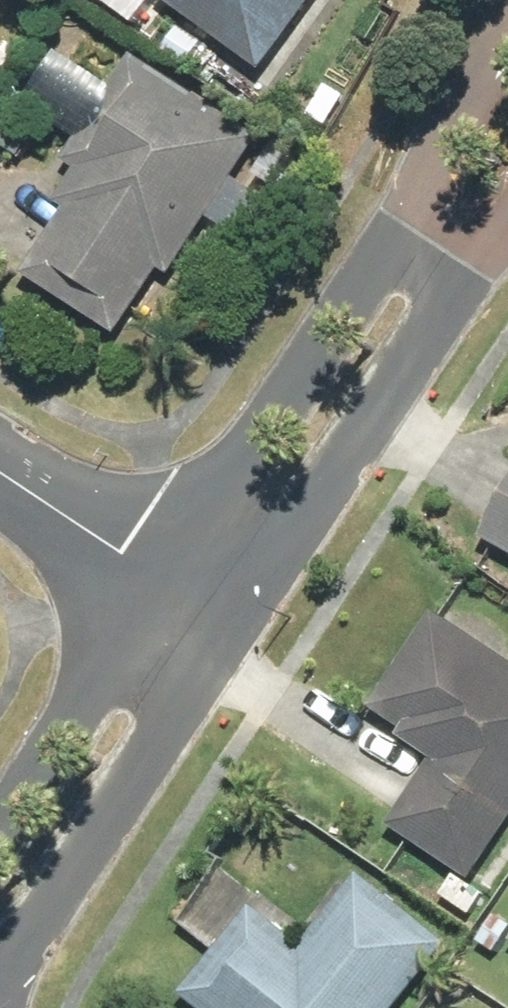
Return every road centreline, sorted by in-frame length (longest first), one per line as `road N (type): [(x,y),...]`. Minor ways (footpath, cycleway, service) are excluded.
road 1 (residential): [(154,581),(507,9)]
road 2 (residential): [(507,225),(239,637)]
road 3 (residential): [(239,637),(0,962)]
road 4 (residential): [(0,819),(154,581)]
road 5 (residential): [(0,480),(154,581)]

